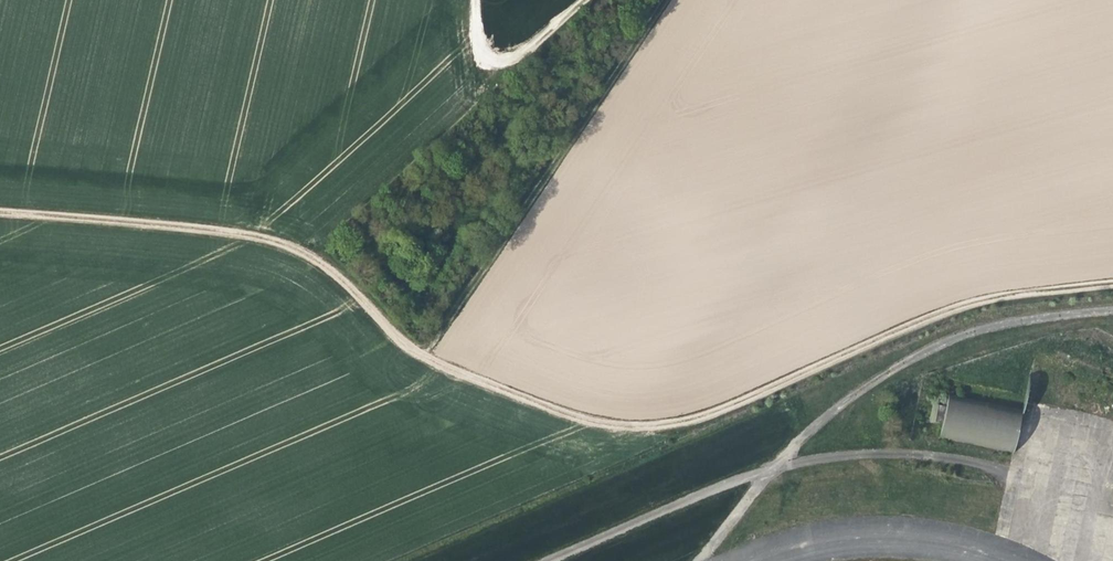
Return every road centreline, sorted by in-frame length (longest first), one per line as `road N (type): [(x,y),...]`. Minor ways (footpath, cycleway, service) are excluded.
road 1 (track): [(0,214),(274,242),(319,262),(404,345),(464,377),(567,414),(653,427),(694,421),(939,312),(1003,294),(1112,281)]
road 2 (track): [(667,0),(424,355)]
road 3 (track): [(474,0),(475,43),(491,62),(512,60),(580,0)]

